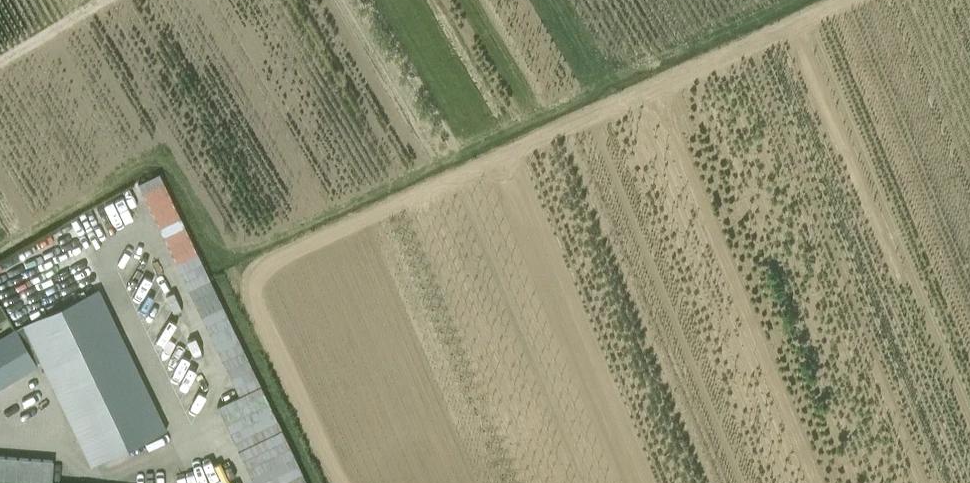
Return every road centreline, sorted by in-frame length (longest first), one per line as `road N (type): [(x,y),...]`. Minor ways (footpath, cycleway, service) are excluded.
road 1 (track): [(105,0),(0,64)]

